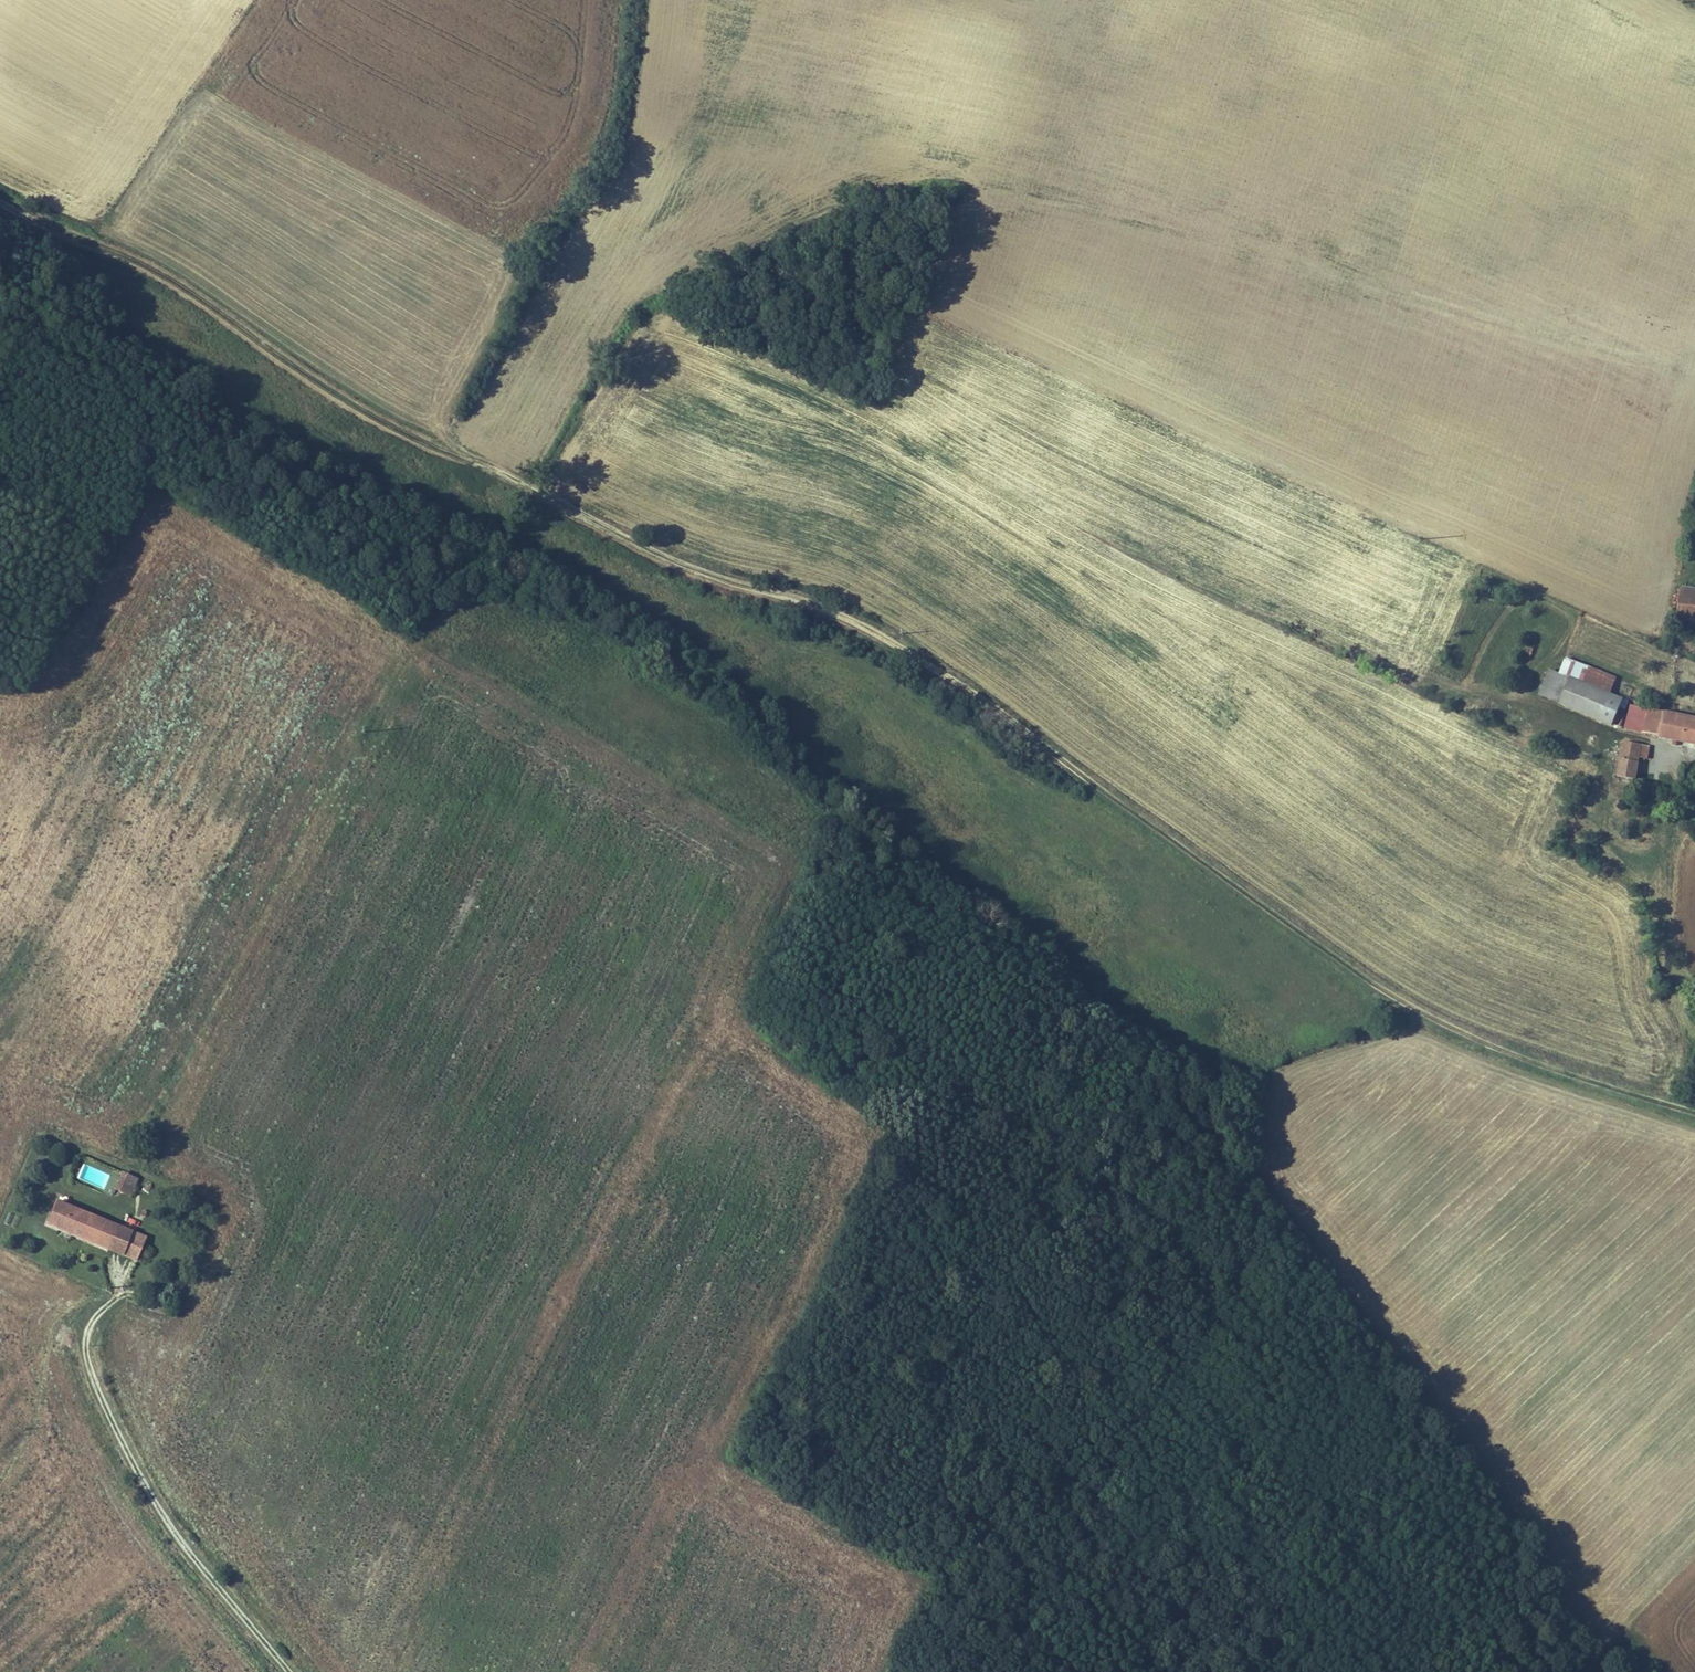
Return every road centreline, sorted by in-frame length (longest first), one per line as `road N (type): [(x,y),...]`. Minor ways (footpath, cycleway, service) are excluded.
road 1 (track): [(1694,1112),(1543,1065),(1428,1015),(884,636),(819,604),(651,553),(390,426),(191,292),(0,201)]

